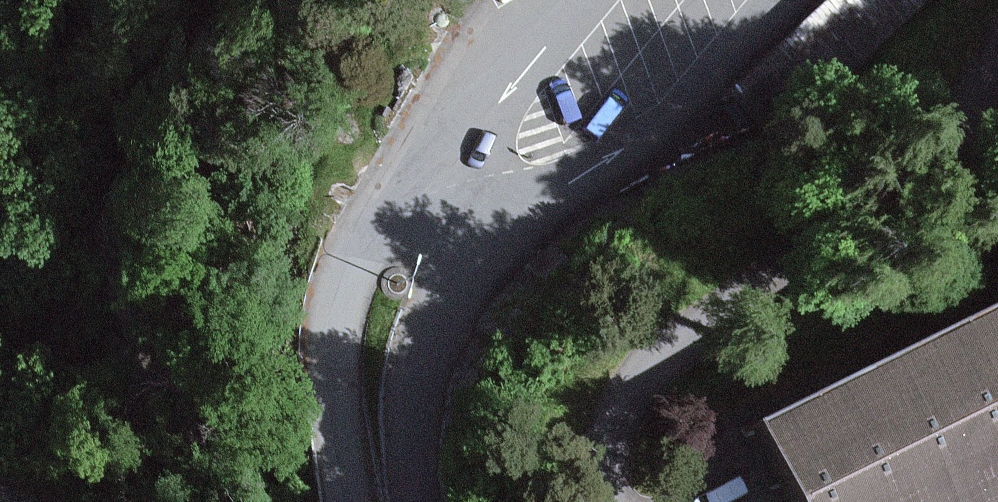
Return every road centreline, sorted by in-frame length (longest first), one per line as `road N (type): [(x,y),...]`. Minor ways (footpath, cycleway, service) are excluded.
road 1 (unclassified): [(447,212),(632,158),(780,0)]
road 2 (unclassified): [(349,501),(333,319),(373,213),(413,197)]
road 3 (unclassified): [(447,212),(449,254),(413,464),(417,501)]
road 4 (unclassified): [(580,0),(413,197)]

